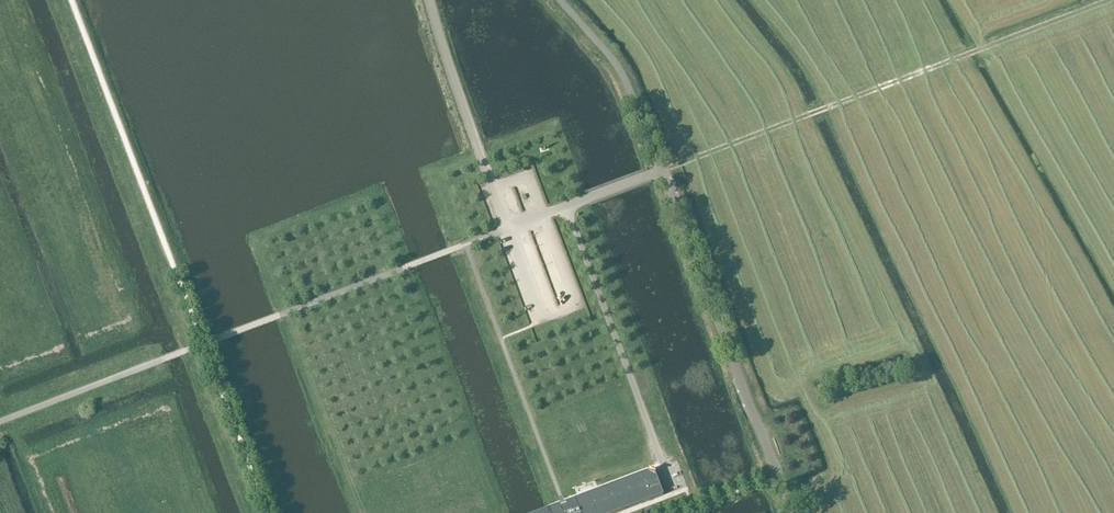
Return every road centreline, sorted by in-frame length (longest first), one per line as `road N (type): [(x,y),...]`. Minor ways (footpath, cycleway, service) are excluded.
road 1 (track): [(1112,0),(661,172)]
road 2 (unclassified): [(495,189),(429,0)]

